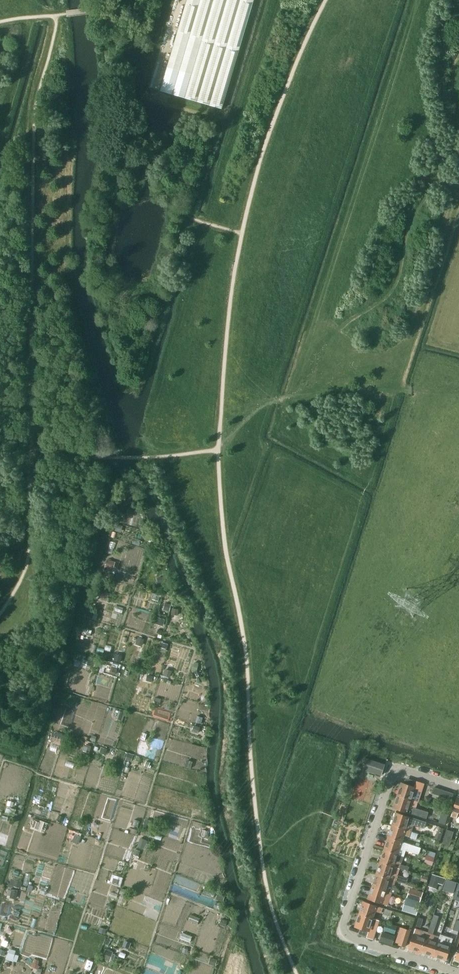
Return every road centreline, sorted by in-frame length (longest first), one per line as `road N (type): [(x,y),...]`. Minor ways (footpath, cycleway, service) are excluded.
road 1 (residential): [(458,787),(392,770),(340,931),(458,973)]

